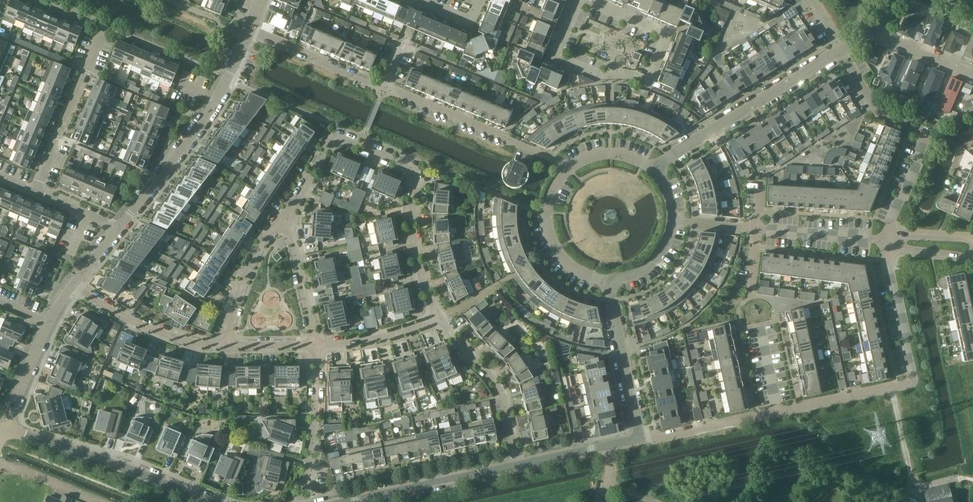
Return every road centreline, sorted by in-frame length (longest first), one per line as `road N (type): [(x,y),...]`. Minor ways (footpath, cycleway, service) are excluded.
road 1 (residential): [(778,413),(913,384),(886,239)]
road 2 (residential): [(439,316),(415,251),(417,170),(335,137)]
road 3 (residential): [(886,239),(926,135),(879,115),(840,50)]
road 4 (residential): [(564,26),(551,56),(597,75),(651,75),(667,35),(631,19)]
road 5 (residential): [(658,171),(840,50)]
road 6 (residential): [(886,239),(676,224)]
road 7 (residential): [(571,166),(384,89)]
road 8 (residential): [(21,434),(211,501)]
road 9 (residential): [(120,227),(229,78)]
road 10 (residential): [(38,194),(108,27)]
road 11 (residential): [(519,466),(502,394),(439,316)]
road 12 (residential): [(355,501),(519,466)]
road 13 (residential): [(74,284),(125,319),(227,346)]
road 14 (residential): [(638,442),(609,282)]
road 15 (residential): [(303,501),(315,436),(316,344)]
road 16 (residential): [(384,89),(250,34)]
road 17 (residential): [(638,442),(778,413)]
road 18 (residential): [(227,346),(246,276),(282,218)]
road 19 (residential): [(439,316),(554,249)]
road 20 (residential): [(316,344),(292,231),(282,218)]
road 21 (residential): [(229,78),(108,27)]
road 22 (residential): [(316,344),(381,338),(439,316)]
road 23 (residential): [(519,466),(638,442)]

